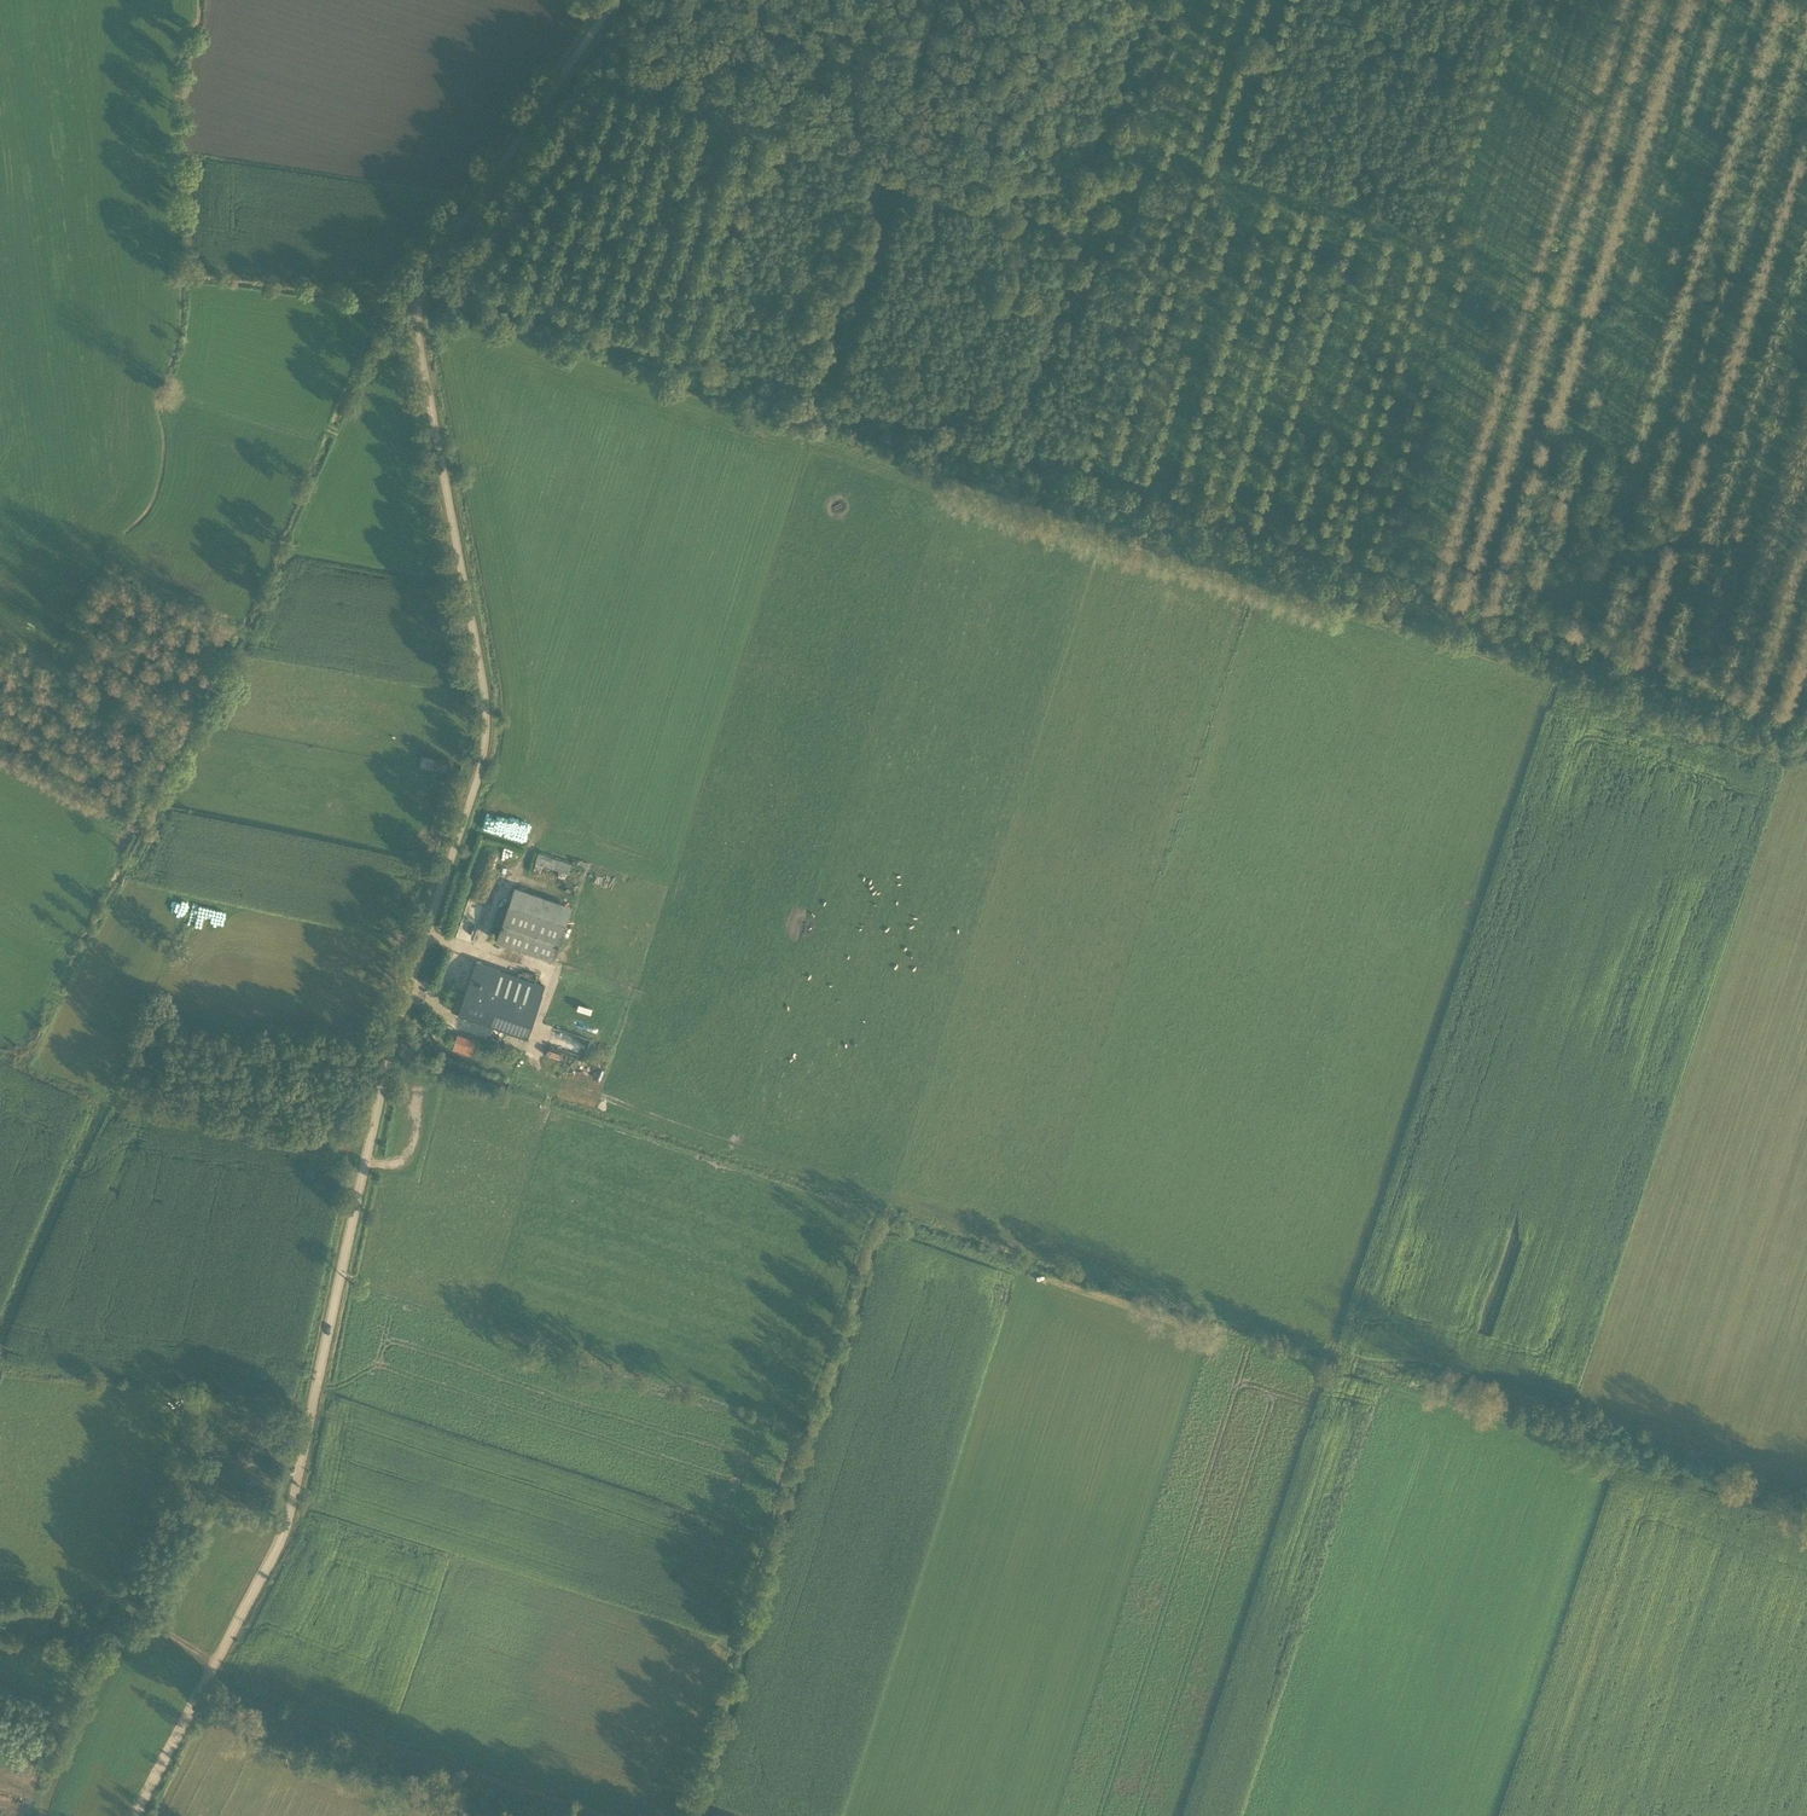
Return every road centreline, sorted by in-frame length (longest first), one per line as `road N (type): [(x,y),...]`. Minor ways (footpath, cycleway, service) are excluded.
road 1 (unclassified): [(614,0),(433,262),(421,293),(421,350),(484,700),(482,755),(391,1044),(289,1518),(135,1815)]
road 2 (track): [(1806,715),(478,287),(440,252)]
road 3 (track): [(607,1815),(206,1683)]
road 4 (track): [(154,1623),(121,1641),(96,1669),(41,1815)]
road 5 (track): [(216,1663),(107,1594)]

